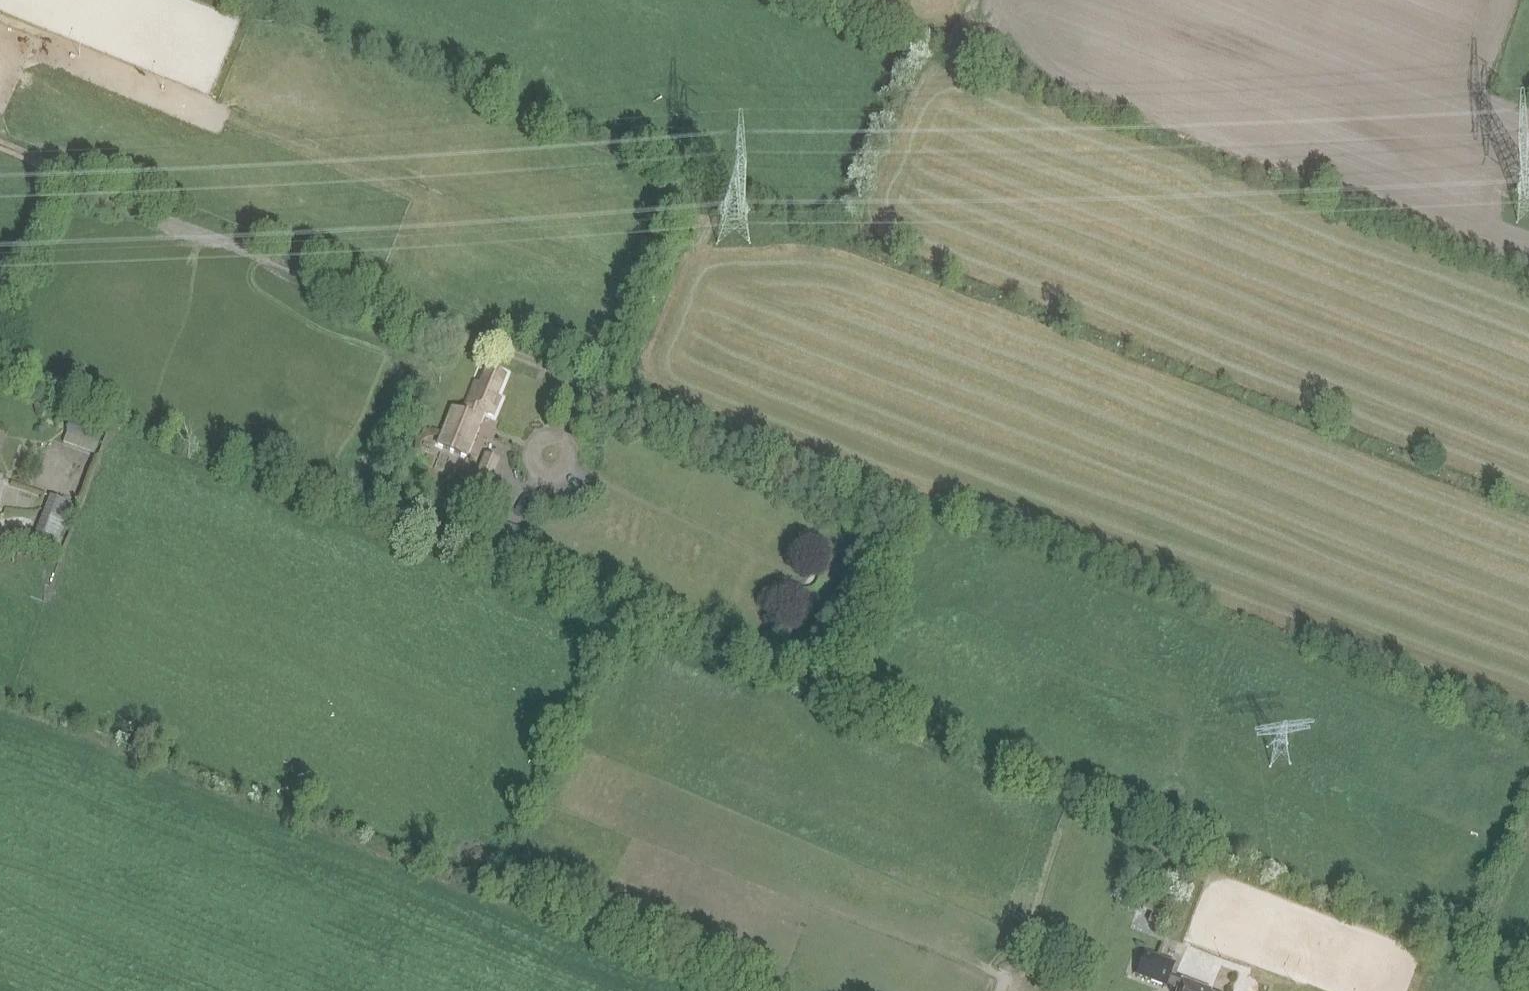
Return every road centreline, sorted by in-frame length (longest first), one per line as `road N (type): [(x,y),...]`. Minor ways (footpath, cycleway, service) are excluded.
road 1 (track): [(586,377),(53,168),(0,298)]

